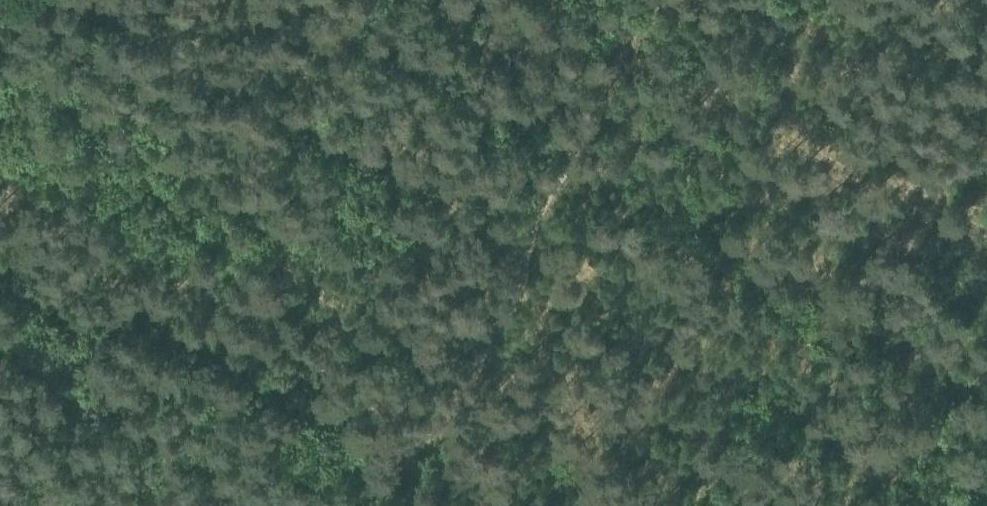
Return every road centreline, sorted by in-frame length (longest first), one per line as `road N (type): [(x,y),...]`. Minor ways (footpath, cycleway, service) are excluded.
road 1 (track): [(373,505),(391,475),(434,465),(521,289),(530,239),(658,0)]
road 2 (track): [(74,0),(530,239)]
road 3 (track): [(986,274),(626,57)]

